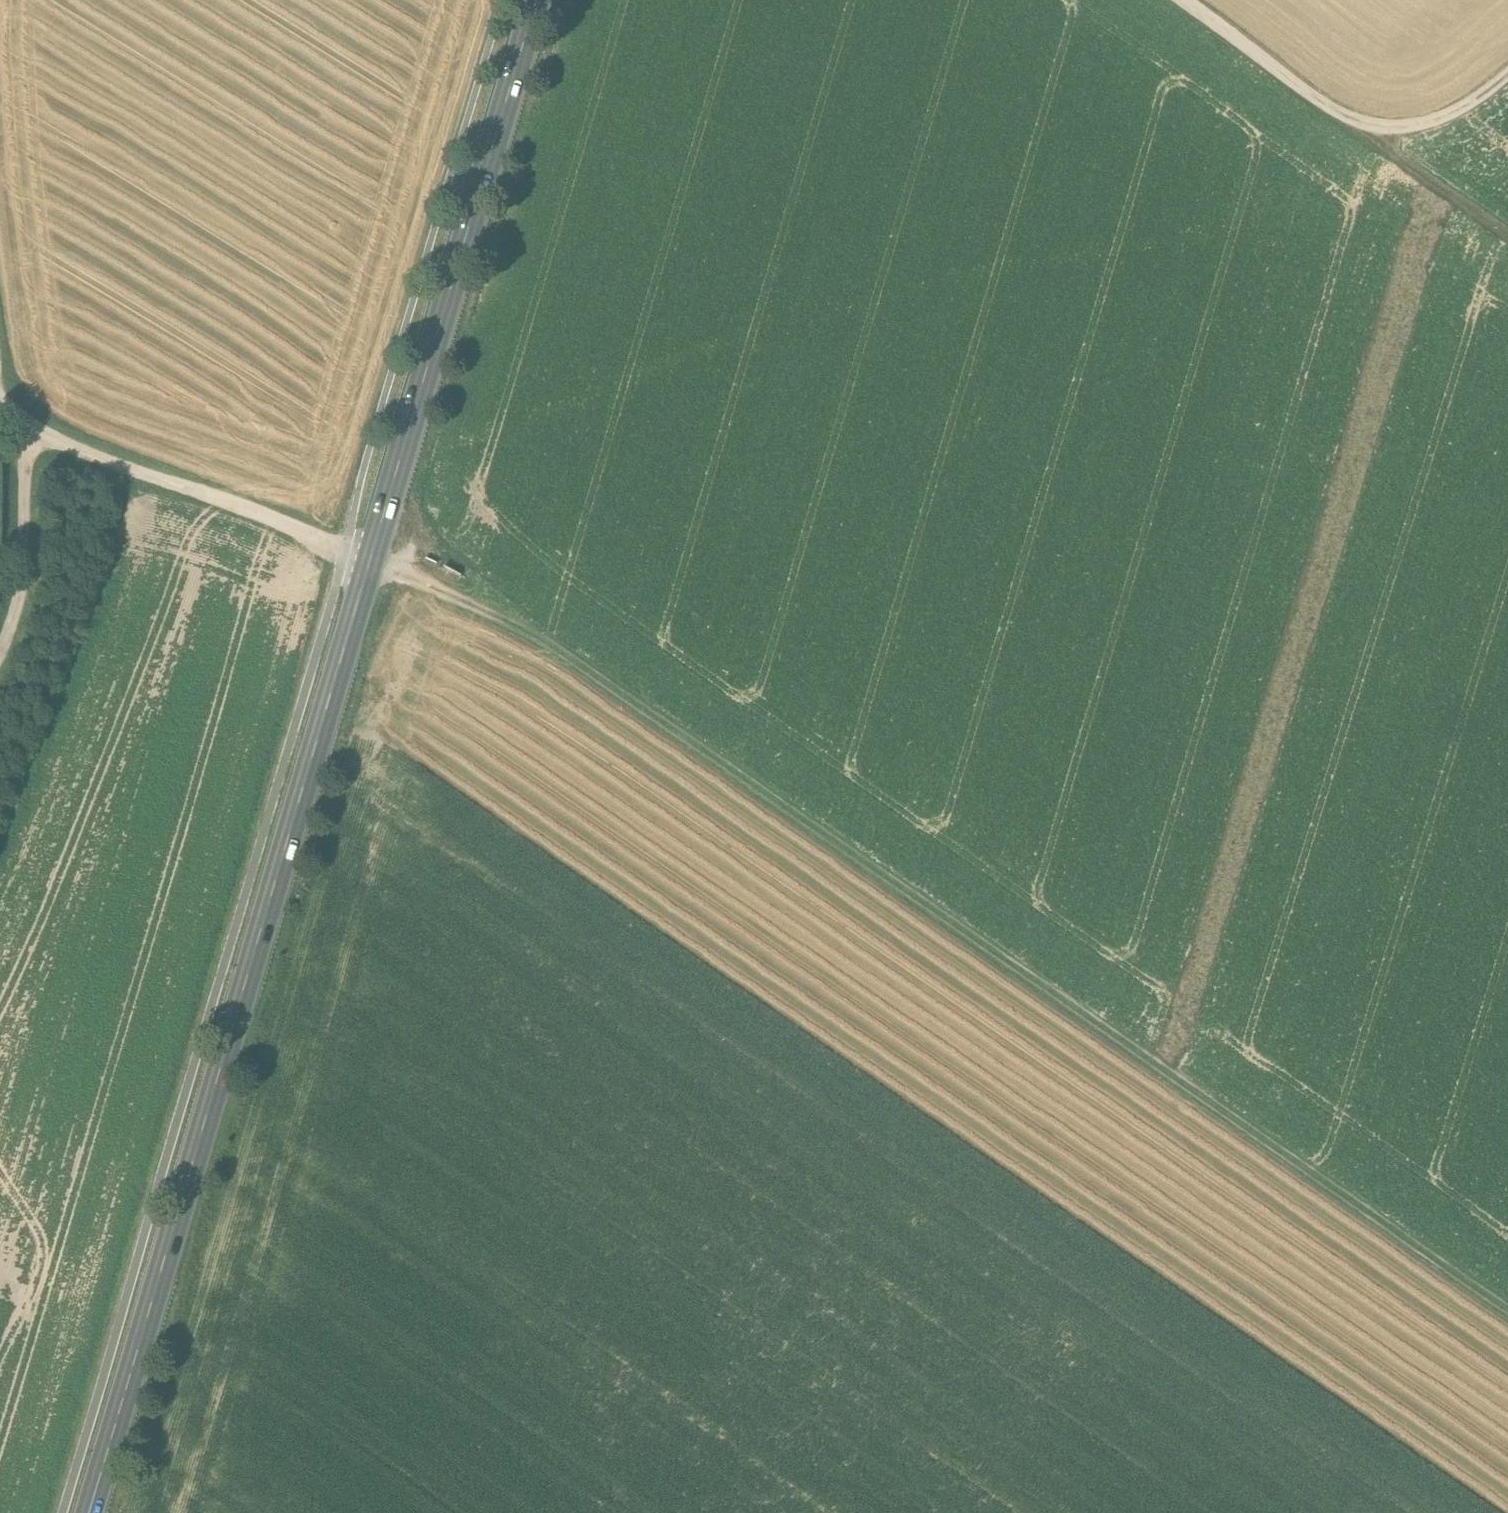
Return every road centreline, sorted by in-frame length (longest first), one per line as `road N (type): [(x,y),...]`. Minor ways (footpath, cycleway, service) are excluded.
road 1 (track): [(0,397),(53,441),(371,558),(531,634),(1507,1304)]
road 2 (primary): [(88,1512),(537,0)]
road 3 (track): [(1507,70),(1427,123),(1388,127),(1348,119),(1183,0)]
road 4 (track): [(0,654),(19,607),(33,428)]
road 5 (track): [(1507,221),(1348,119)]

